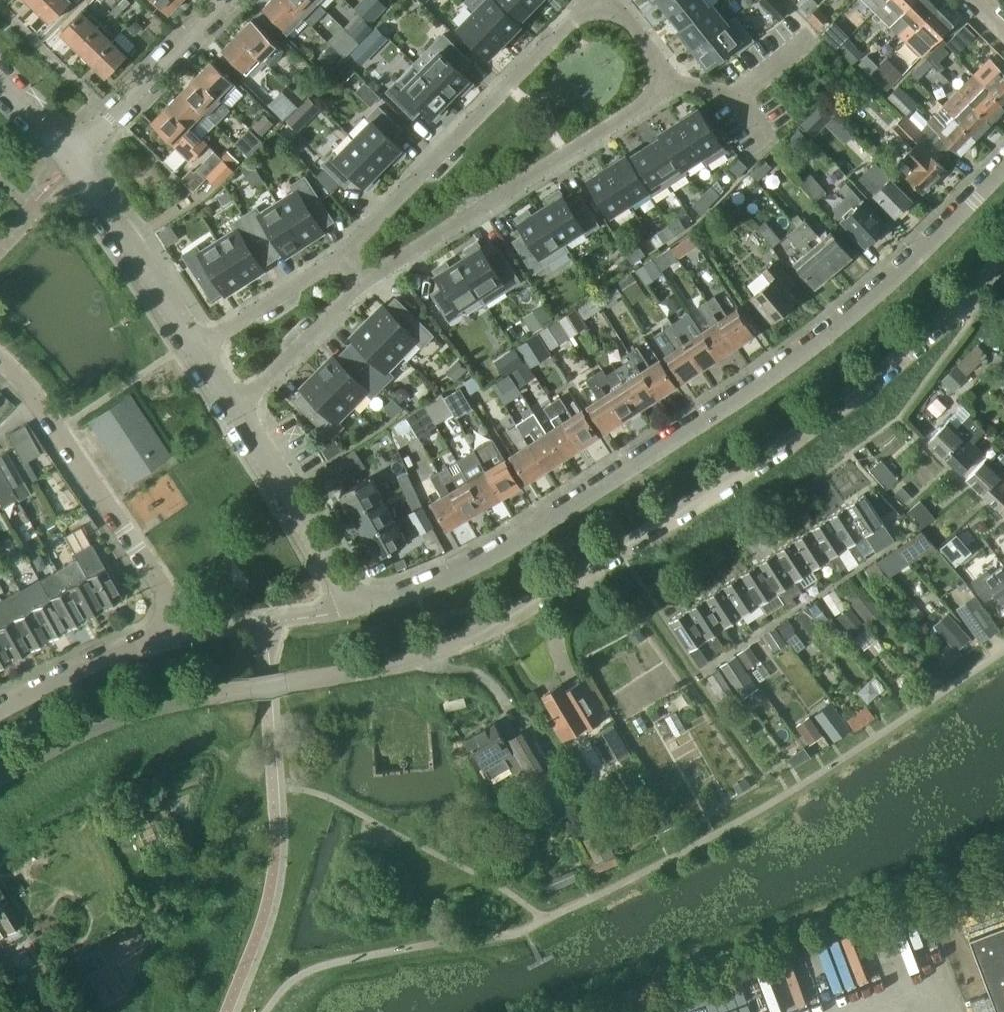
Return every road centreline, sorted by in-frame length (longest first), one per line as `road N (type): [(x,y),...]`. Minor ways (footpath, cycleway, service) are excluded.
road 1 (residential): [(0,779),(94,726),(148,708),(414,659),(503,620),(819,421),(1003,256)]
road 2 (residential): [(363,282),(648,101),(659,72),(644,38),(603,11),(566,26),(343,255)]
road 3 (residential): [(349,589),(414,588),(508,542),(767,380),(895,273),(1003,161)]
road 4 (residential): [(0,707),(153,627),(162,606),(57,434),(0,365)]
road 5 (residential): [(194,344),(71,153)]
road 6 (residential): [(71,153),(222,0)]
road 7 (residential): [(349,589),(328,574),(239,414)]
road 8 (residential): [(239,414),(363,282)]
road 9 (residential): [(343,255),(194,344)]

